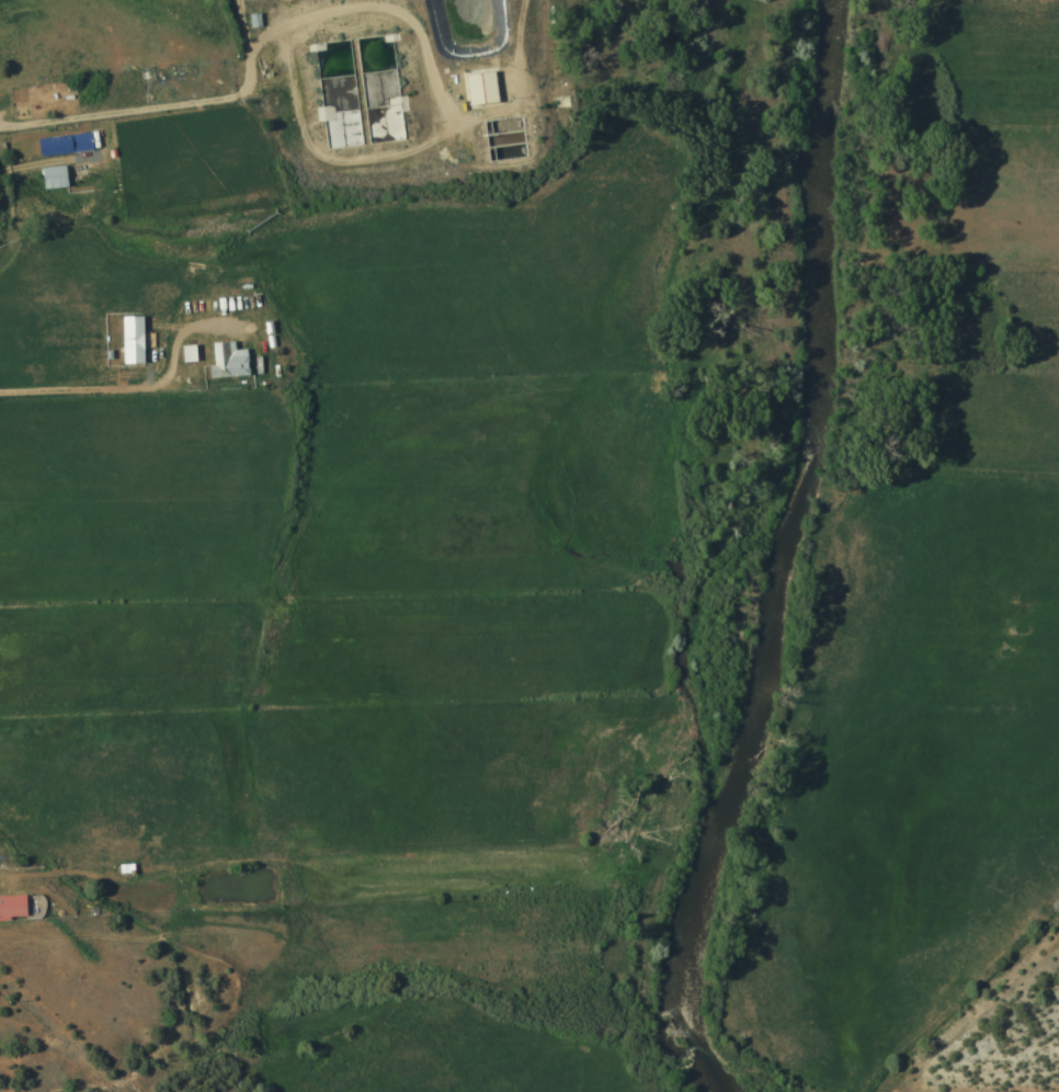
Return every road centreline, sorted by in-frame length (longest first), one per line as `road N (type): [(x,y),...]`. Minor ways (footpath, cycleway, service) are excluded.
road 1 (residential): [(0,127),(229,95),(240,89),(249,59)]

